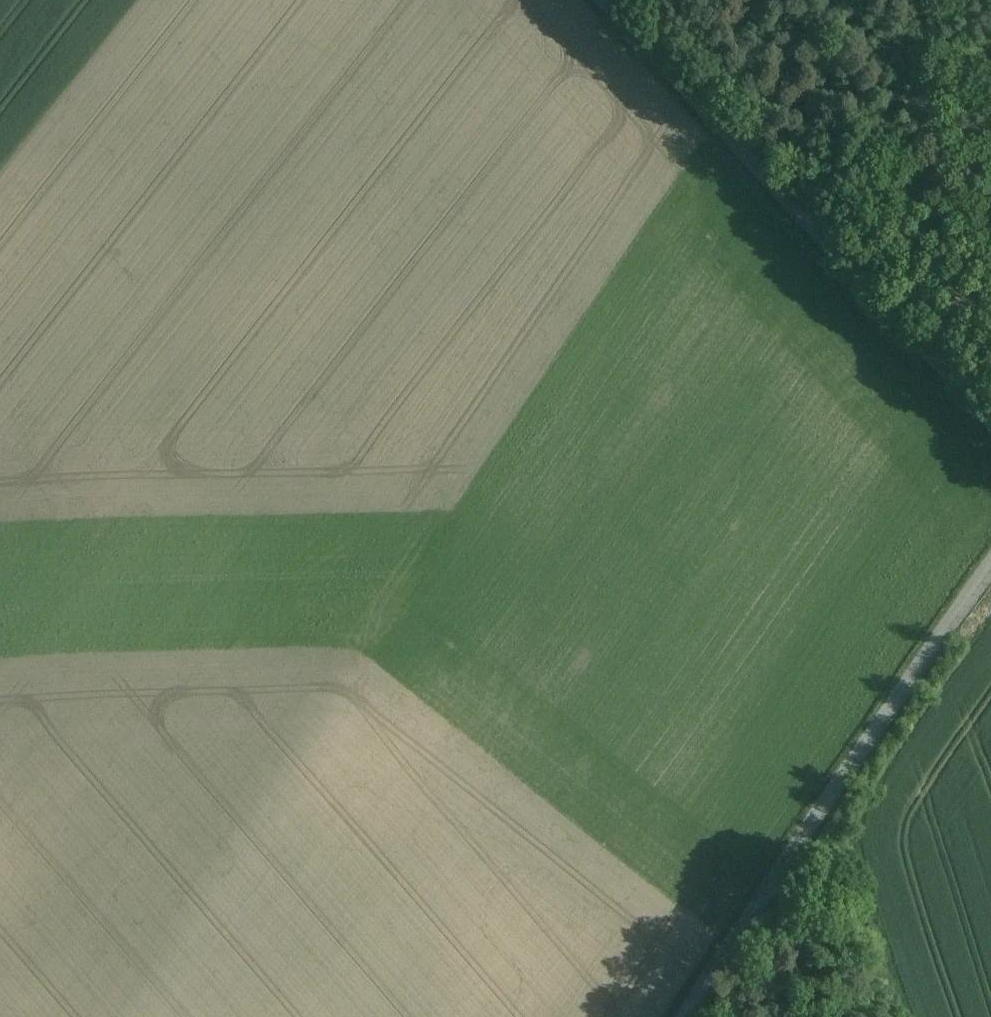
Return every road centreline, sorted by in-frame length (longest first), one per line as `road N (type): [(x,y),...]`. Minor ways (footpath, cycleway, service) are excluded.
road 1 (unclassified): [(990,410),(602,0)]
road 2 (track): [(690,1016),(845,782),(990,587)]

